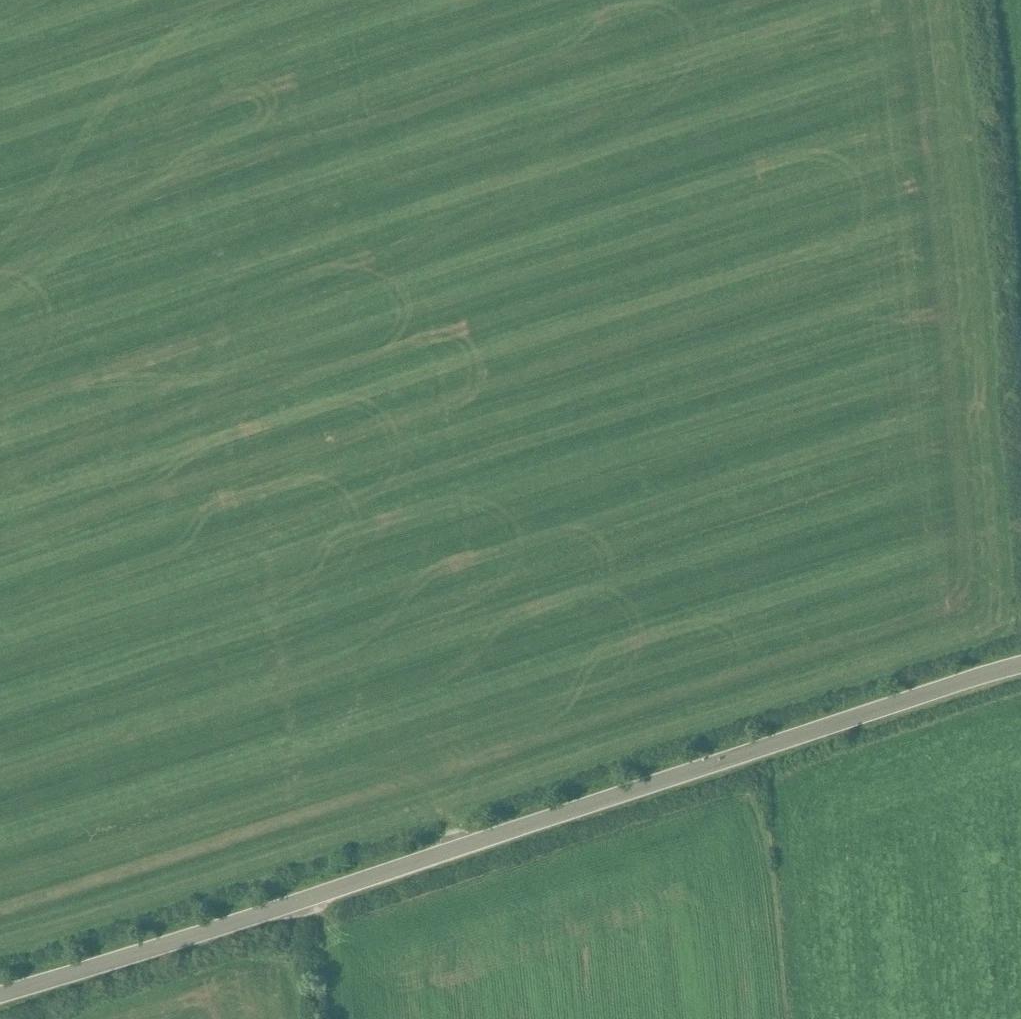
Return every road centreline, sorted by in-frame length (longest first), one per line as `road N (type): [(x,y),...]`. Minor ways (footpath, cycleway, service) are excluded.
road 1 (unclassified): [(0,991),(1020,666)]

